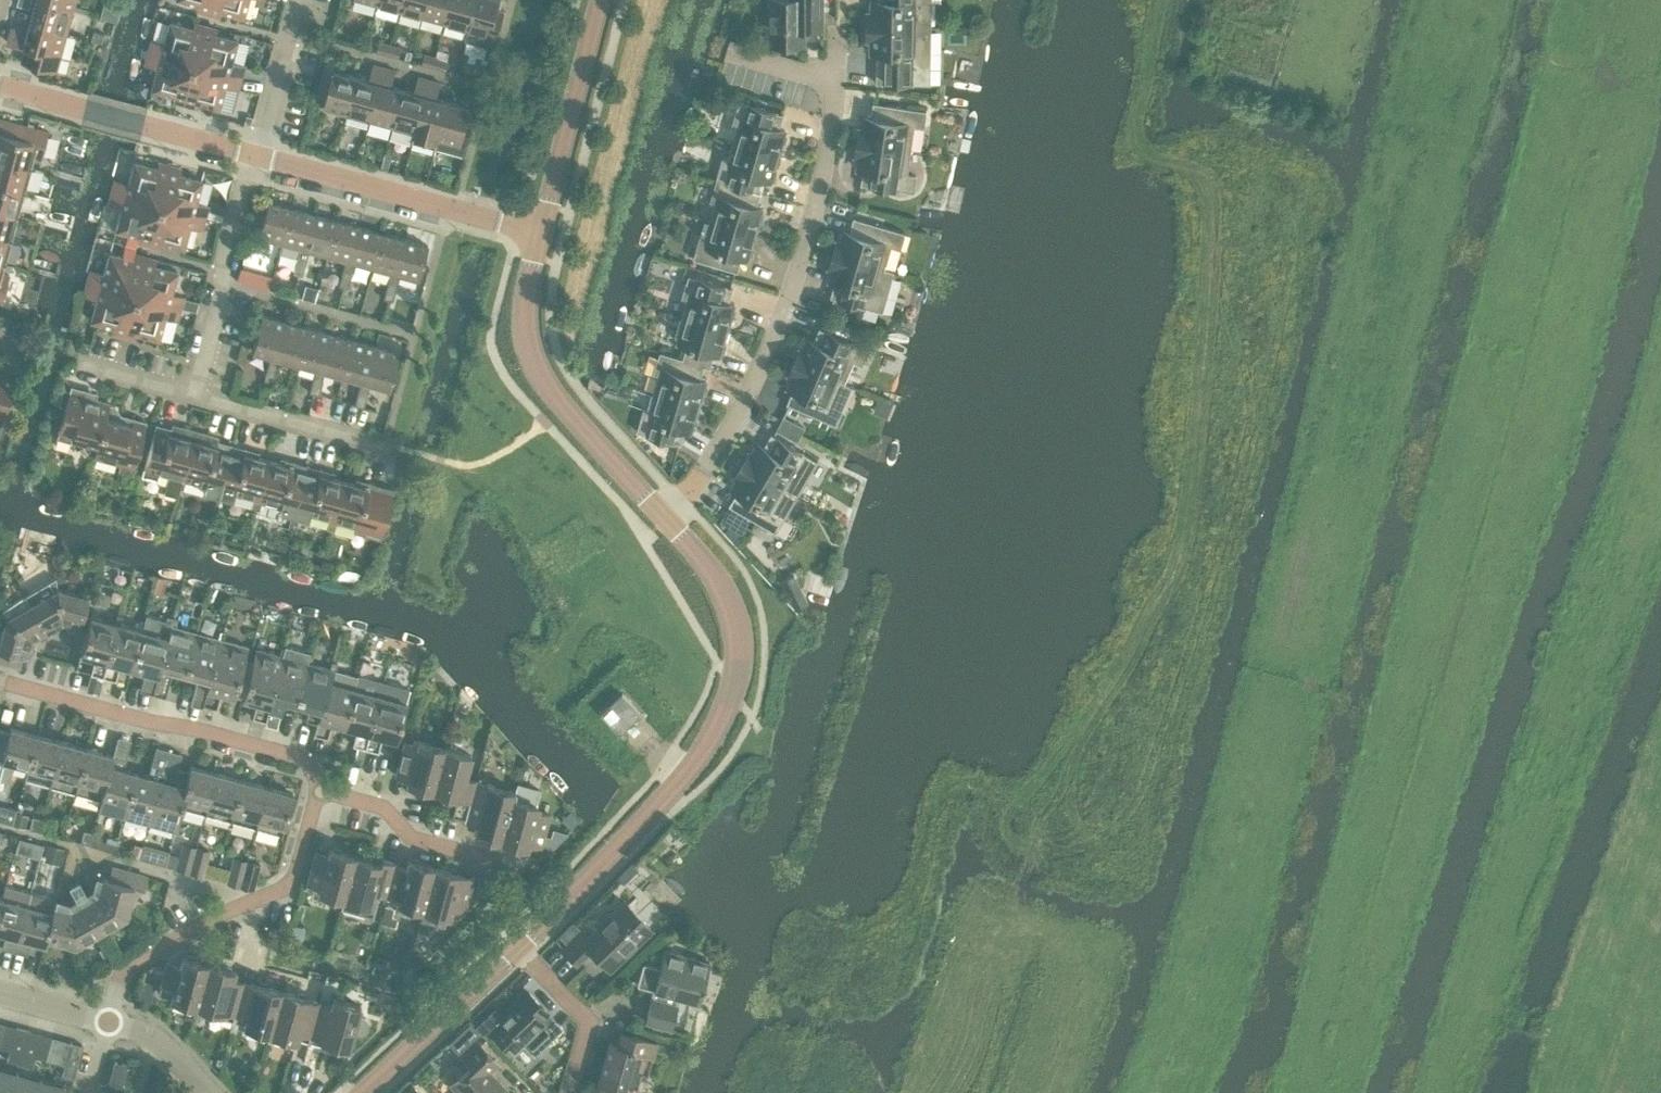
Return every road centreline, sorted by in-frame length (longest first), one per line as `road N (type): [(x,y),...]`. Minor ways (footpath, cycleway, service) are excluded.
road 1 (tertiary): [(518,948),(727,716),(740,682),(734,607),(666,520)]
road 2 (residential): [(682,504),(751,389),(790,296),(835,80)]
road 3 (residential): [(319,789),(307,765),(289,752),(0,676)]
road 4 (residential): [(108,1021),(122,970),(289,880),(319,789)]
road 5 (tertiary): [(666,520),(573,423),(531,356),(524,314),(534,236)]
road 6 (residential): [(534,236),(261,157)]
road 7 (residential): [(261,157),(0,81)]
road 8 (residential): [(197,400),(261,157)]
road 9 (tertiary): [(534,236),(597,0)]
road 10 (tertiary): [(363,1092),(518,948)]
road 11 (residential): [(384,452),(197,400)]
road 12 (residential): [(493,864),(408,833),(383,808),(319,789)]
road 13 (residential): [(569,1092),(589,1021),(518,948)]
road 14 (residential): [(261,157),(303,0)]
road 15 (residential): [(217,1092),(151,1033),(108,1021)]

